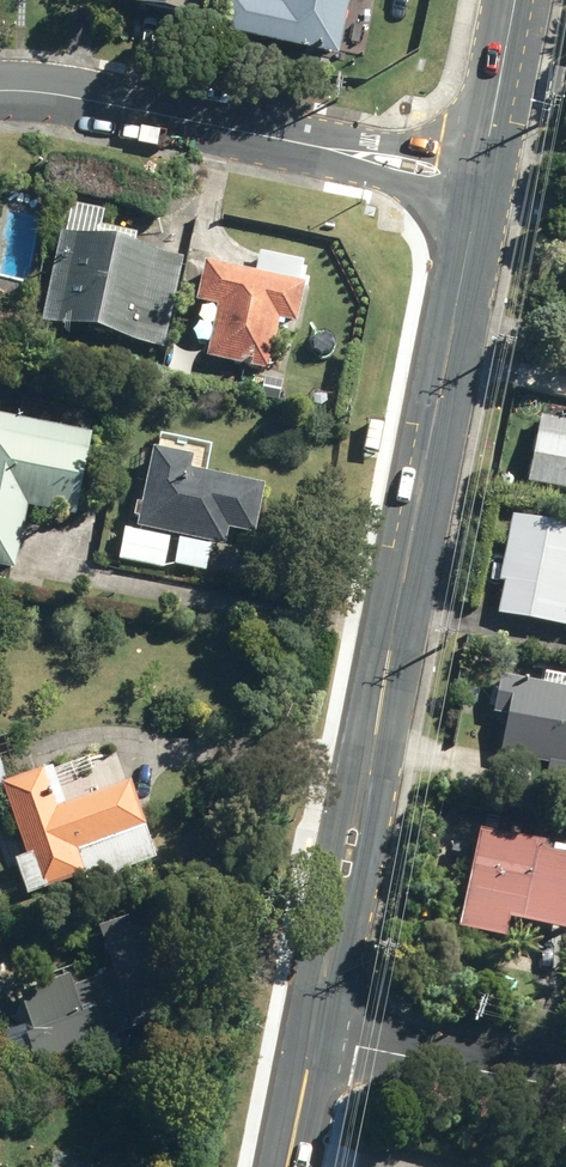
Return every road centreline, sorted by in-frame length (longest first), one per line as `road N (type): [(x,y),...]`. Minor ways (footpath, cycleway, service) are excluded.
road 1 (secondary): [(315,1038),(482,184)]
road 2 (residential): [(0,89),(320,149)]
road 3 (residential): [(315,1038),(565,1087)]
road 4 (secondary): [(482,184),(514,0)]
road 5 (residential): [(320,149),(424,148),(482,184)]
road 6 (residential): [(482,184),(441,190),(403,183),(320,149)]
road 7 (secondary): [(289,1166),(315,1038)]

